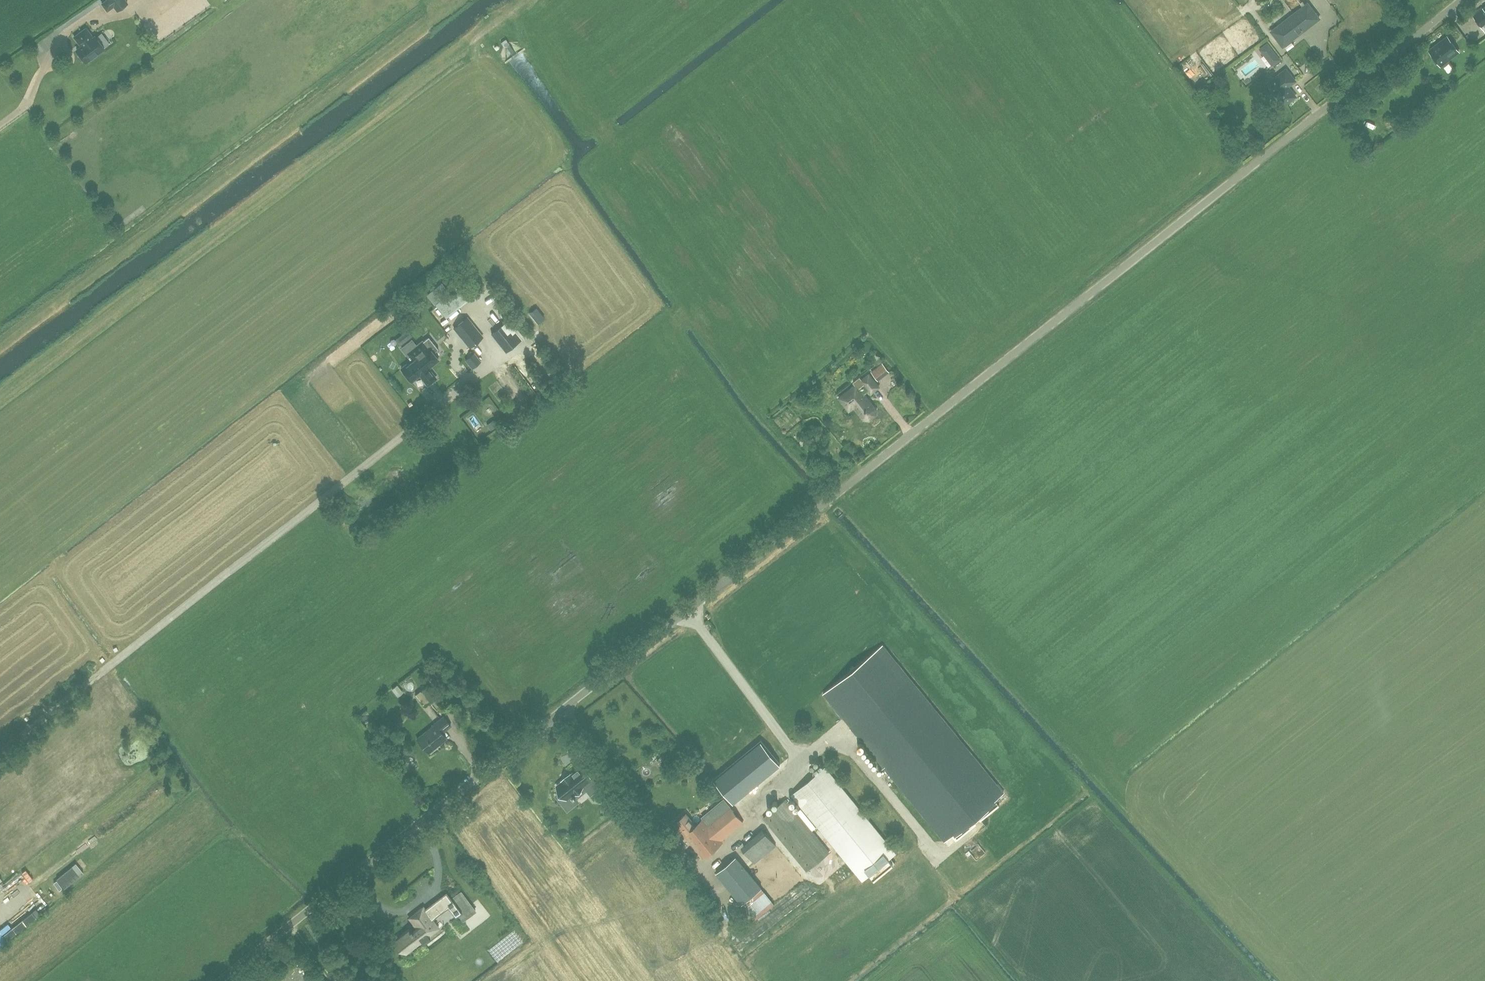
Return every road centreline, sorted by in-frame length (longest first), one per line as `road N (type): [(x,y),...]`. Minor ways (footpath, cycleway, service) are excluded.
road 1 (unclassified): [(220,980),(1462,0)]
road 2 (track): [(521,5),(0,395)]

